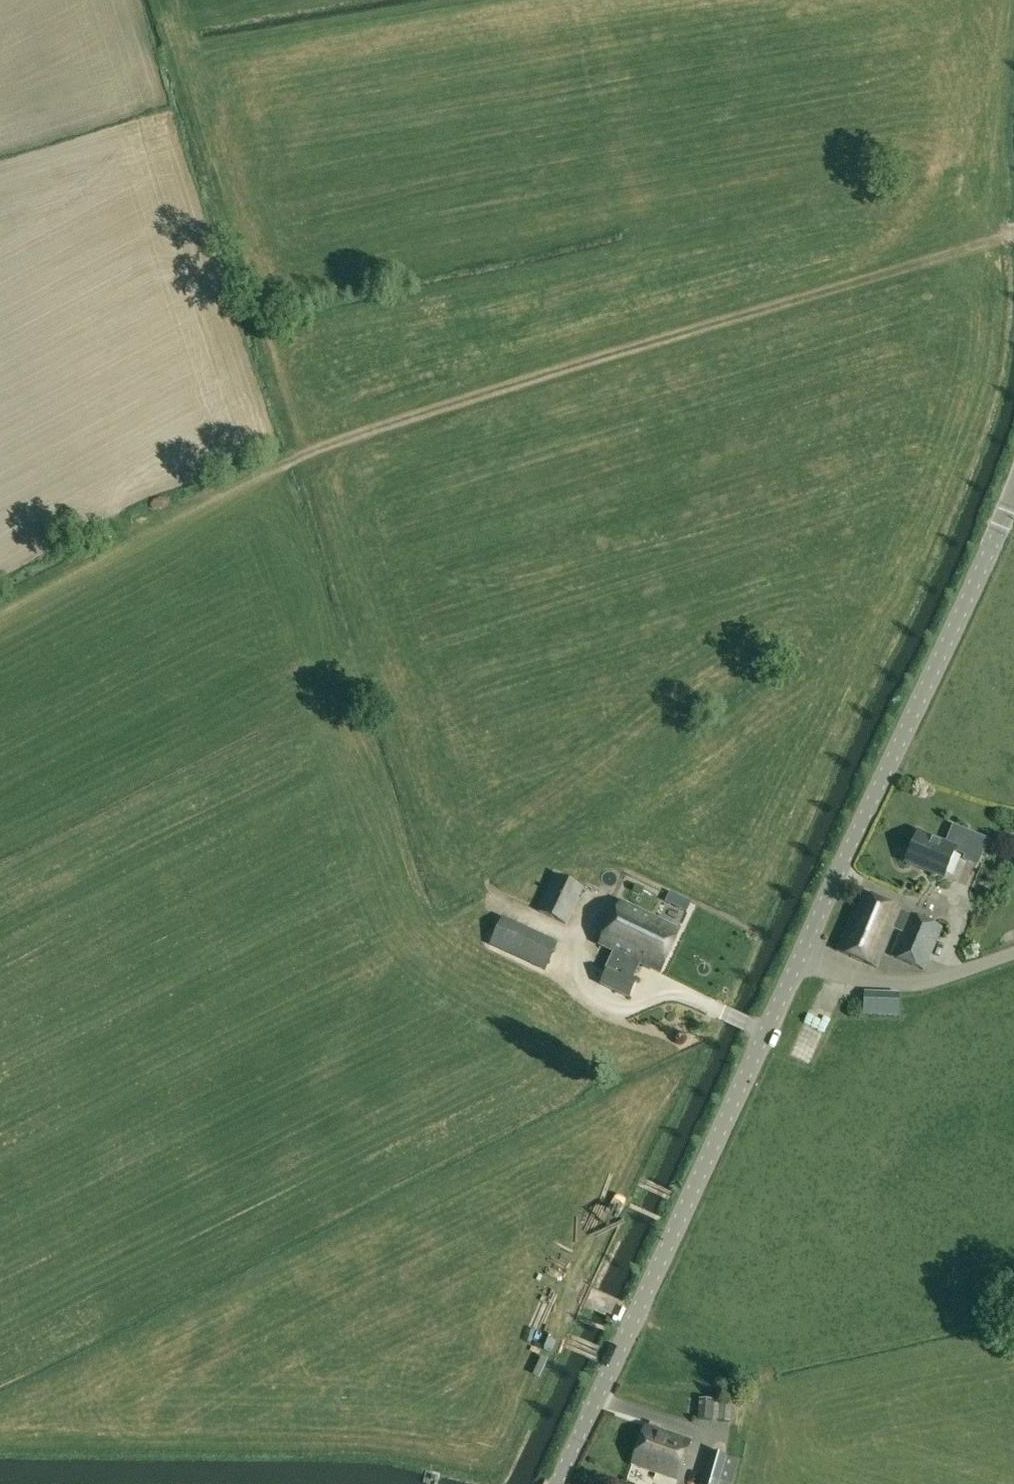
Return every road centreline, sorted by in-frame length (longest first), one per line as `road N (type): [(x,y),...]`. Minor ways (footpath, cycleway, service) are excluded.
road 1 (tertiary): [(556,1483),(1013,489)]

